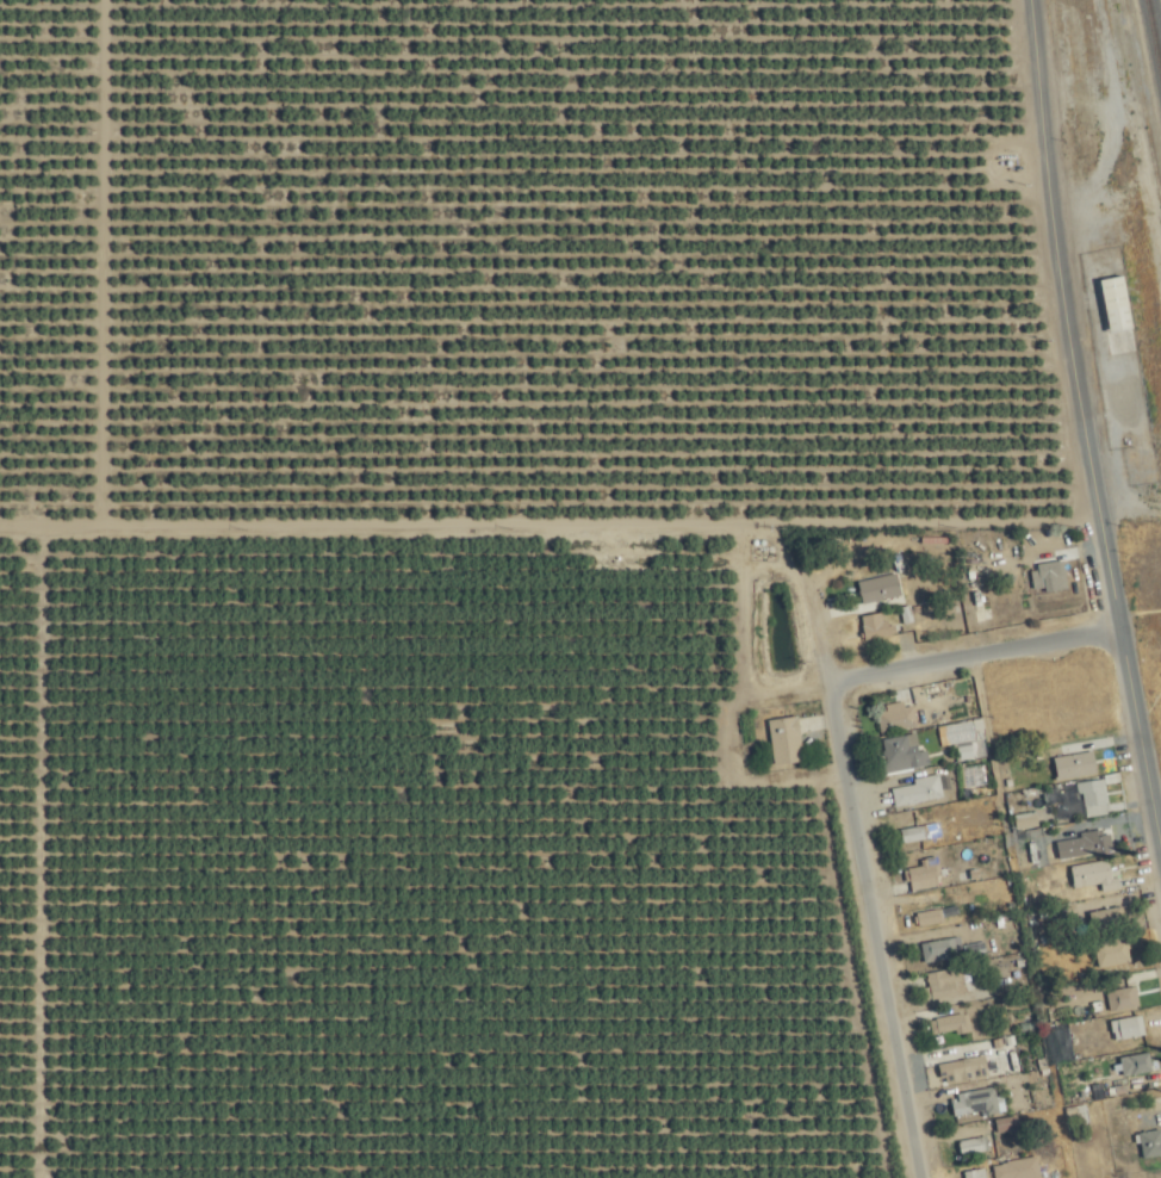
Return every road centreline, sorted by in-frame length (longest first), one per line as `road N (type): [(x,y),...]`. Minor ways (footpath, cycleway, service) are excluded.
road 1 (residential): [(1113,619),(1031,0)]
road 2 (residential): [(919,1177),(806,582)]
road 3 (residential): [(821,671),(1113,619)]
road 4 (residential): [(1160,872),(1113,619)]

